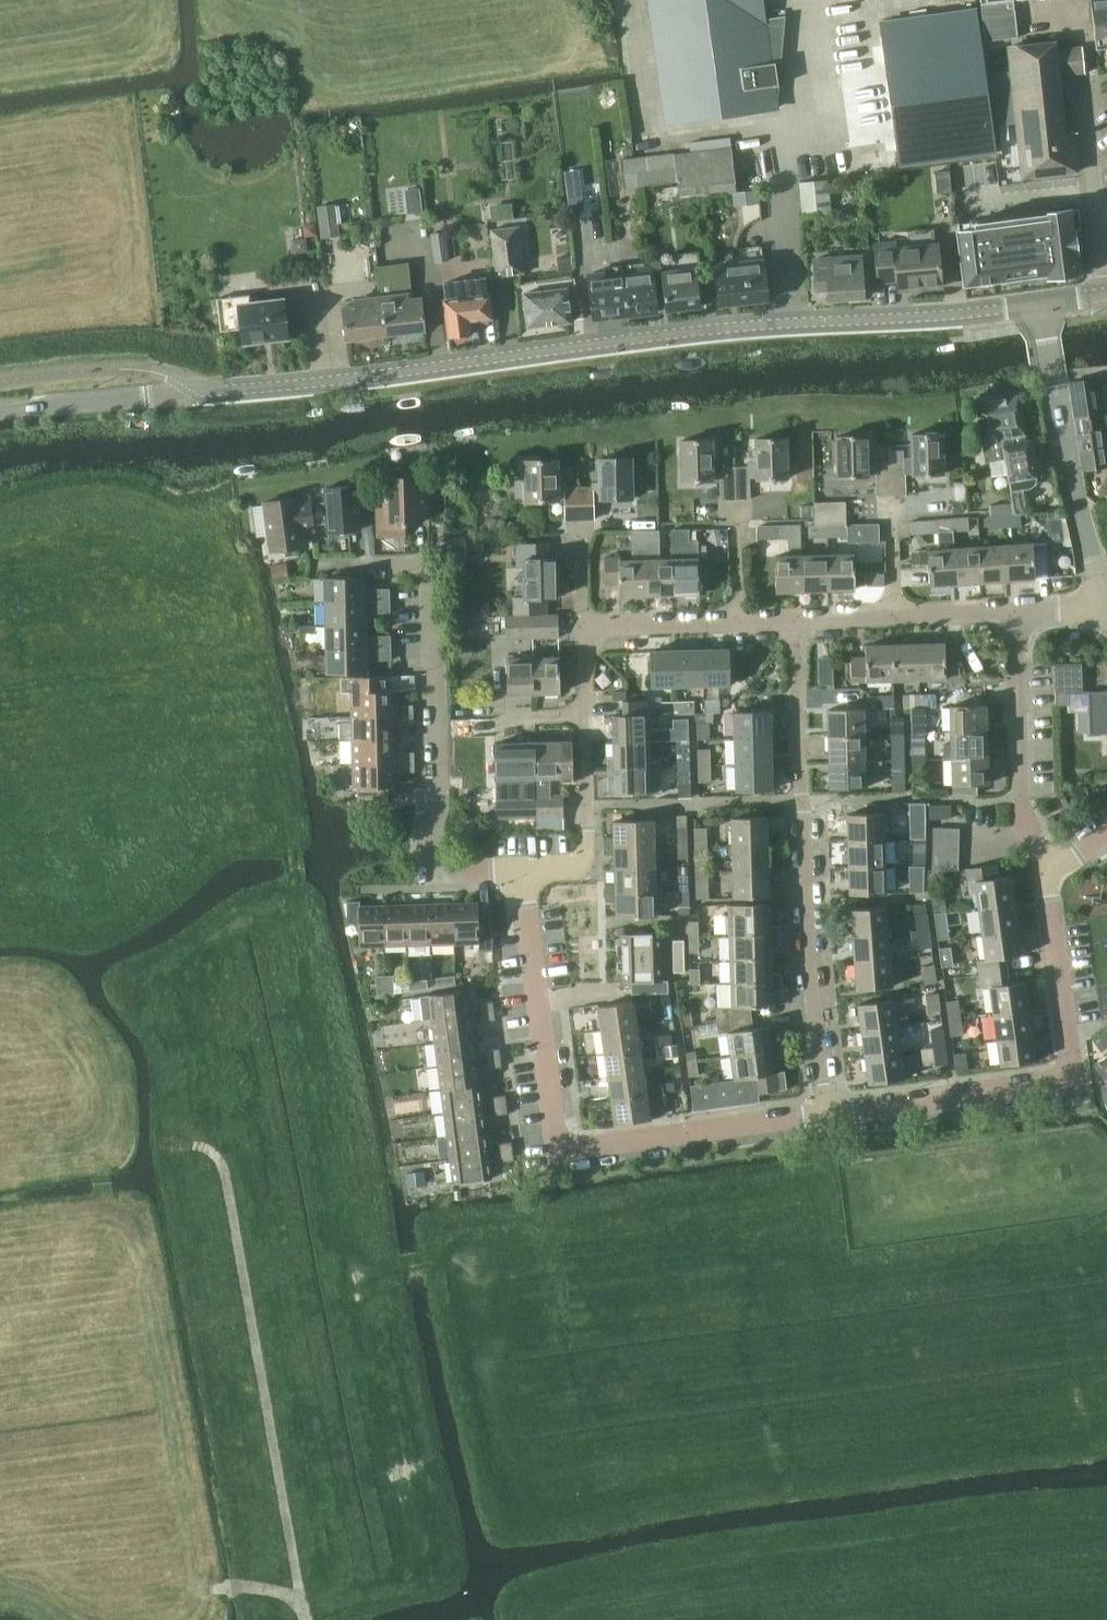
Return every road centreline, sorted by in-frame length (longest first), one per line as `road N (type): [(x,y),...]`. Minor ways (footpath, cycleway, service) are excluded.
road 1 (tertiary): [(0,412),(790,322),(1041,303)]
road 2 (residential): [(525,869),(556,1135),(578,1147),(827,1112)]
road 3 (track): [(185,1145),(218,1154),(309,1619)]
road 4 (residential): [(827,1112),(802,800),(799,622)]
road 5 (residential): [(525,869),(453,870),(434,851),(431,577),(415,564),(332,566)]
road 6 (residential): [(827,1112),(1061,1078),(1071,1062),(1048,868)]
road 7 (residential): [(1106,267),(1086,102),(1094,87),(1086,12),(1025,18)]
road 8 (unclassified): [(1102,599),(1041,303)]
road 9 (residential): [(1048,868),(1025,824),(1021,613)]
road 10 (residential): [(586,708),(587,853),(577,867),(525,869)]
road 11 (residential): [(740,623),(585,626)]
road 12 (residential): [(1021,613),(893,618)]

